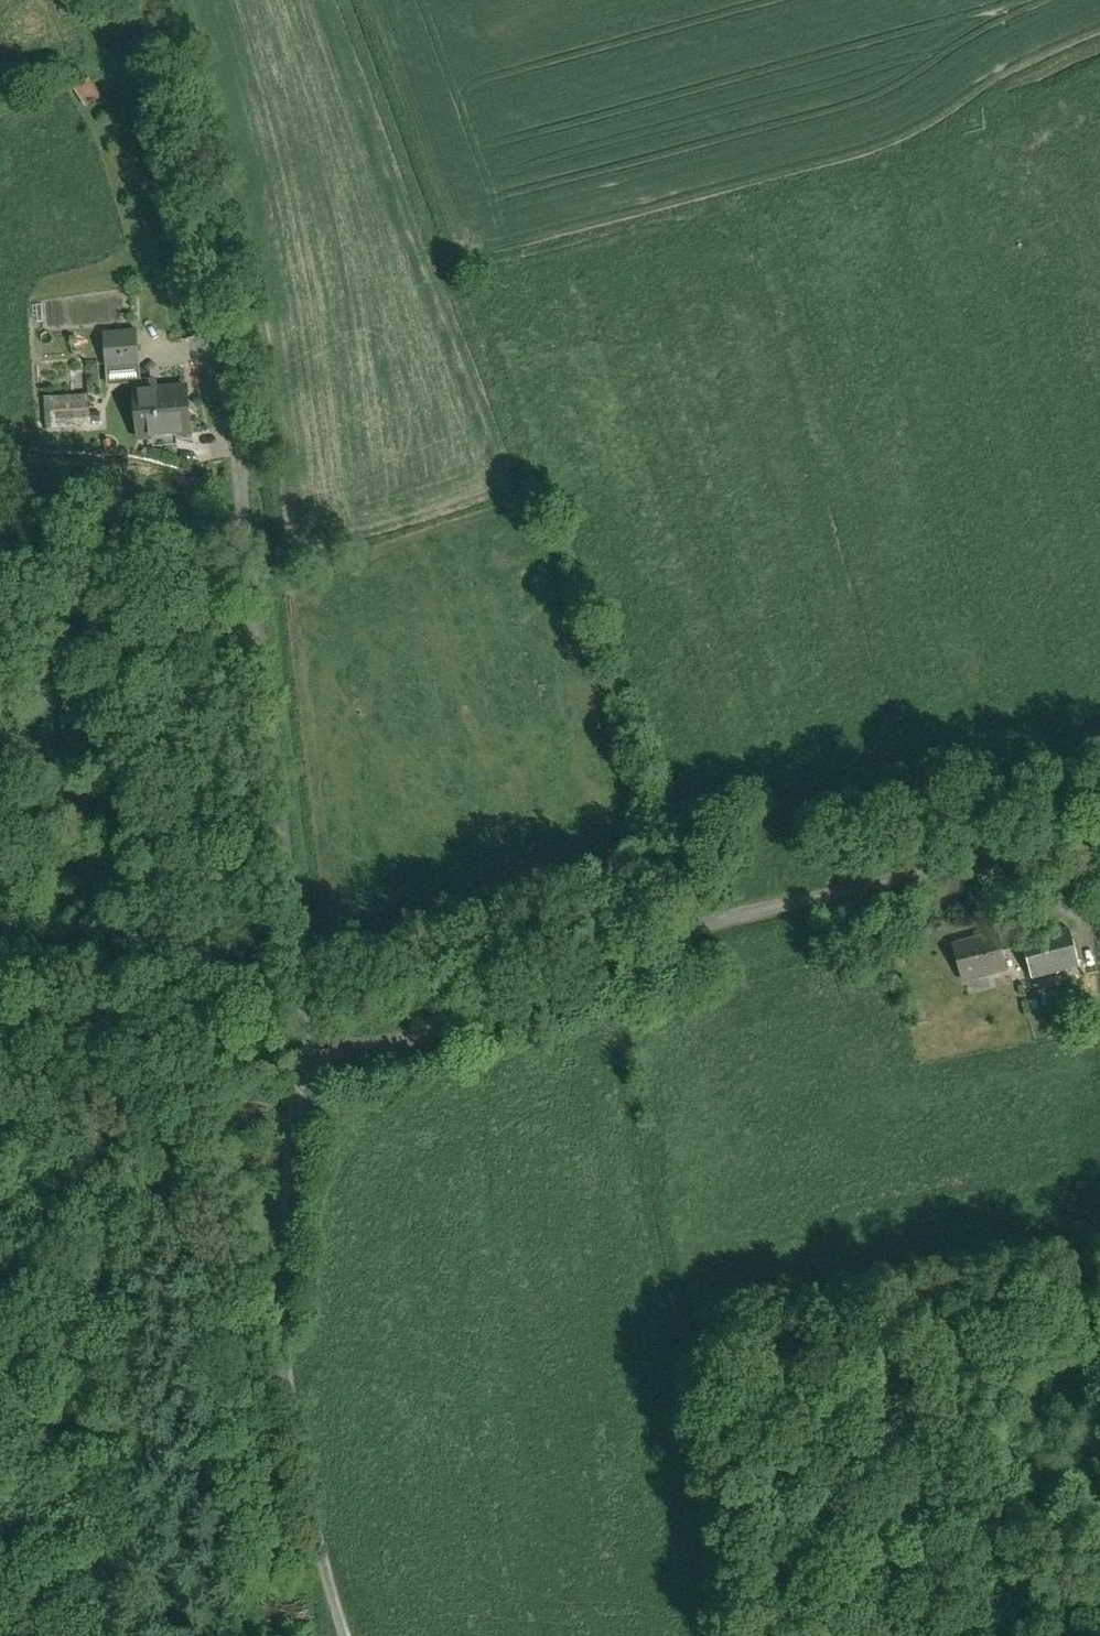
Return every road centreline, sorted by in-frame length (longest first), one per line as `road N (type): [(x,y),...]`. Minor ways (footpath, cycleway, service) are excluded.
road 1 (residential): [(129,0),(215,351),(289,1012)]
road 2 (unclassified): [(289,1012),(1099,830)]
road 3 (residential): [(289,1012),(275,1282),(280,1353),(325,1563),(351,1635)]

